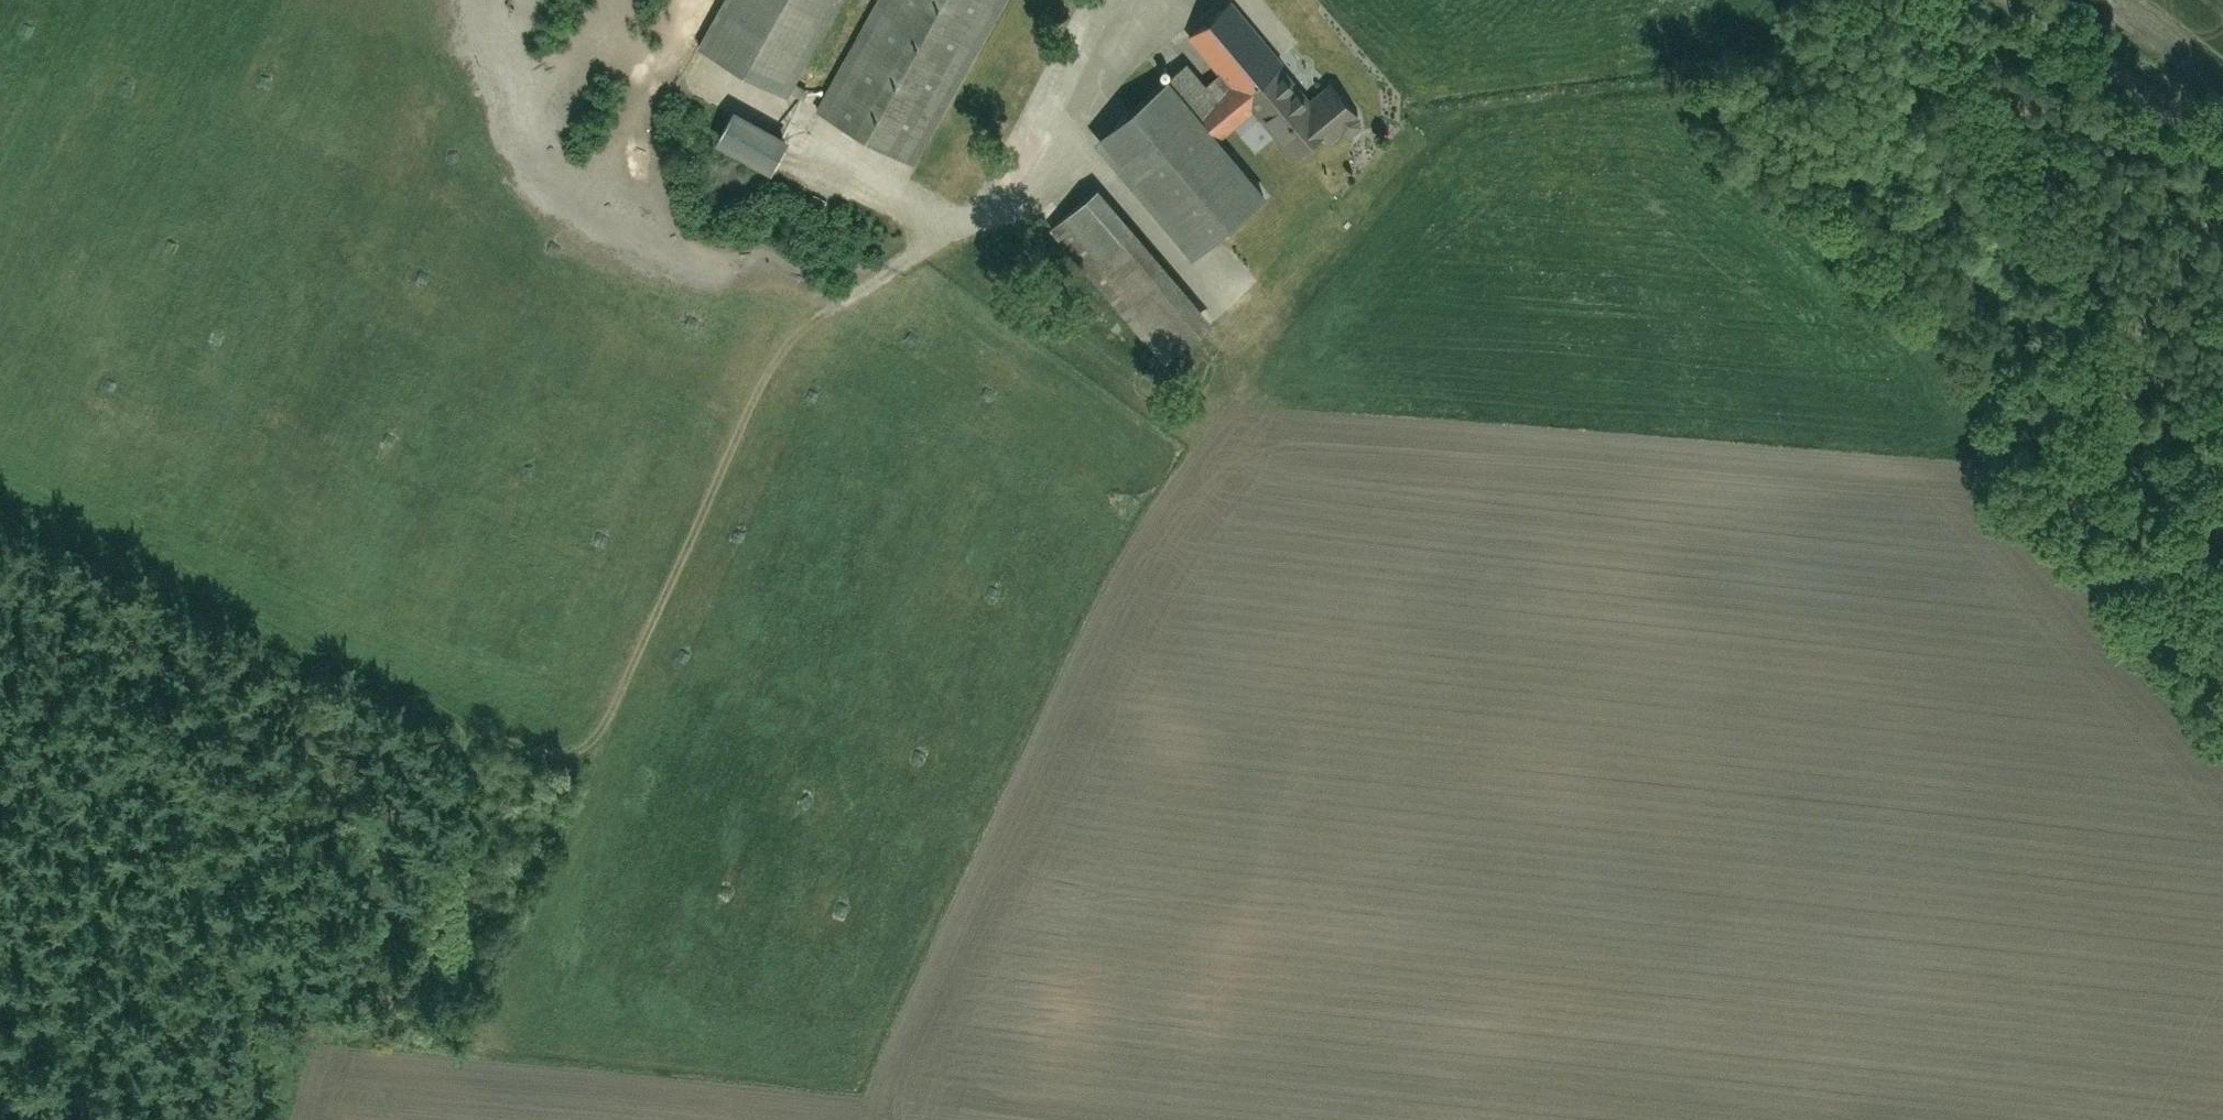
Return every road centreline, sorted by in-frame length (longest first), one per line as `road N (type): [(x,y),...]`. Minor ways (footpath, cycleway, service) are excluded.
road 1 (track): [(294,657),(390,1008),(459,1023),(548,799),(791,313),(875,329),(940,300),(1035,188)]
road 2 (unclassified): [(2011,0),(2222,155)]

